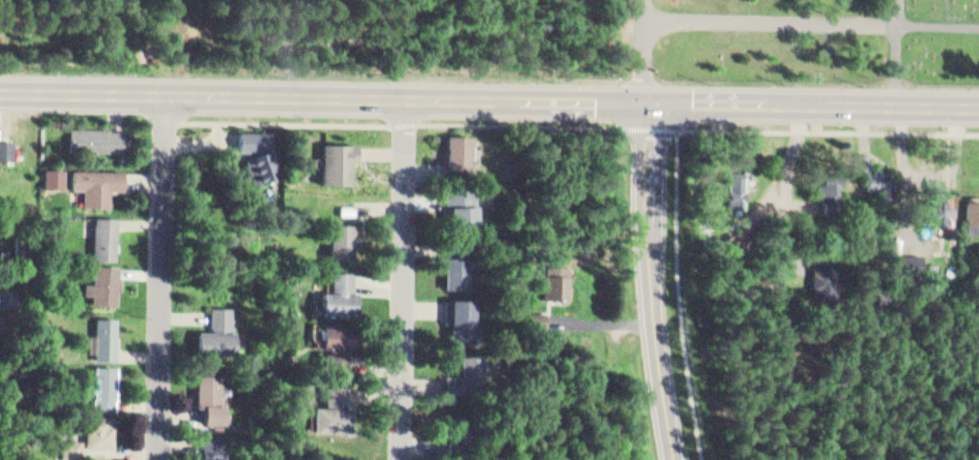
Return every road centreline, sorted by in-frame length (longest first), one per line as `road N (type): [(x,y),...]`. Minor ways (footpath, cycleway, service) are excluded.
road 1 (secondary): [(978,104),(0,92)]
road 2 (residential): [(163,459),(169,95)]
road 3 (residential): [(404,459),(409,98)]
road 4 (tertiary): [(679,459),(659,337),(654,213)]

